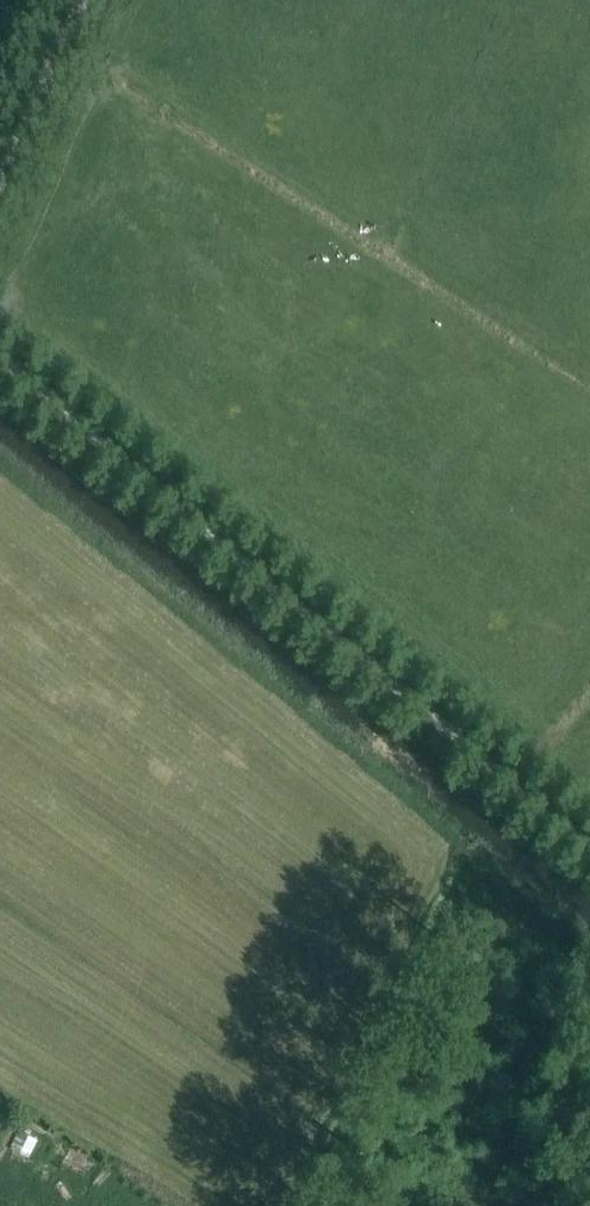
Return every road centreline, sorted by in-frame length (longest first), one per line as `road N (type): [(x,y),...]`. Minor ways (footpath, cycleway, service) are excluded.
road 1 (track): [(589,835),(0,361)]
road 2 (unclassified): [(0,176),(80,0)]

